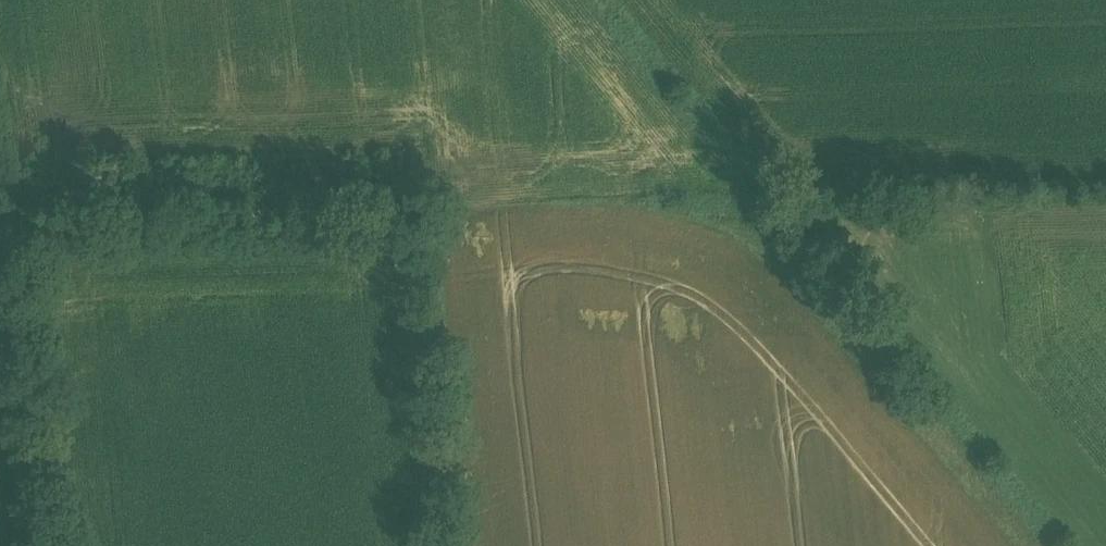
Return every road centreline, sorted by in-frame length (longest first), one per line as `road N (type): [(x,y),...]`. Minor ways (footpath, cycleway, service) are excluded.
road 1 (track): [(0,287),(31,545)]

